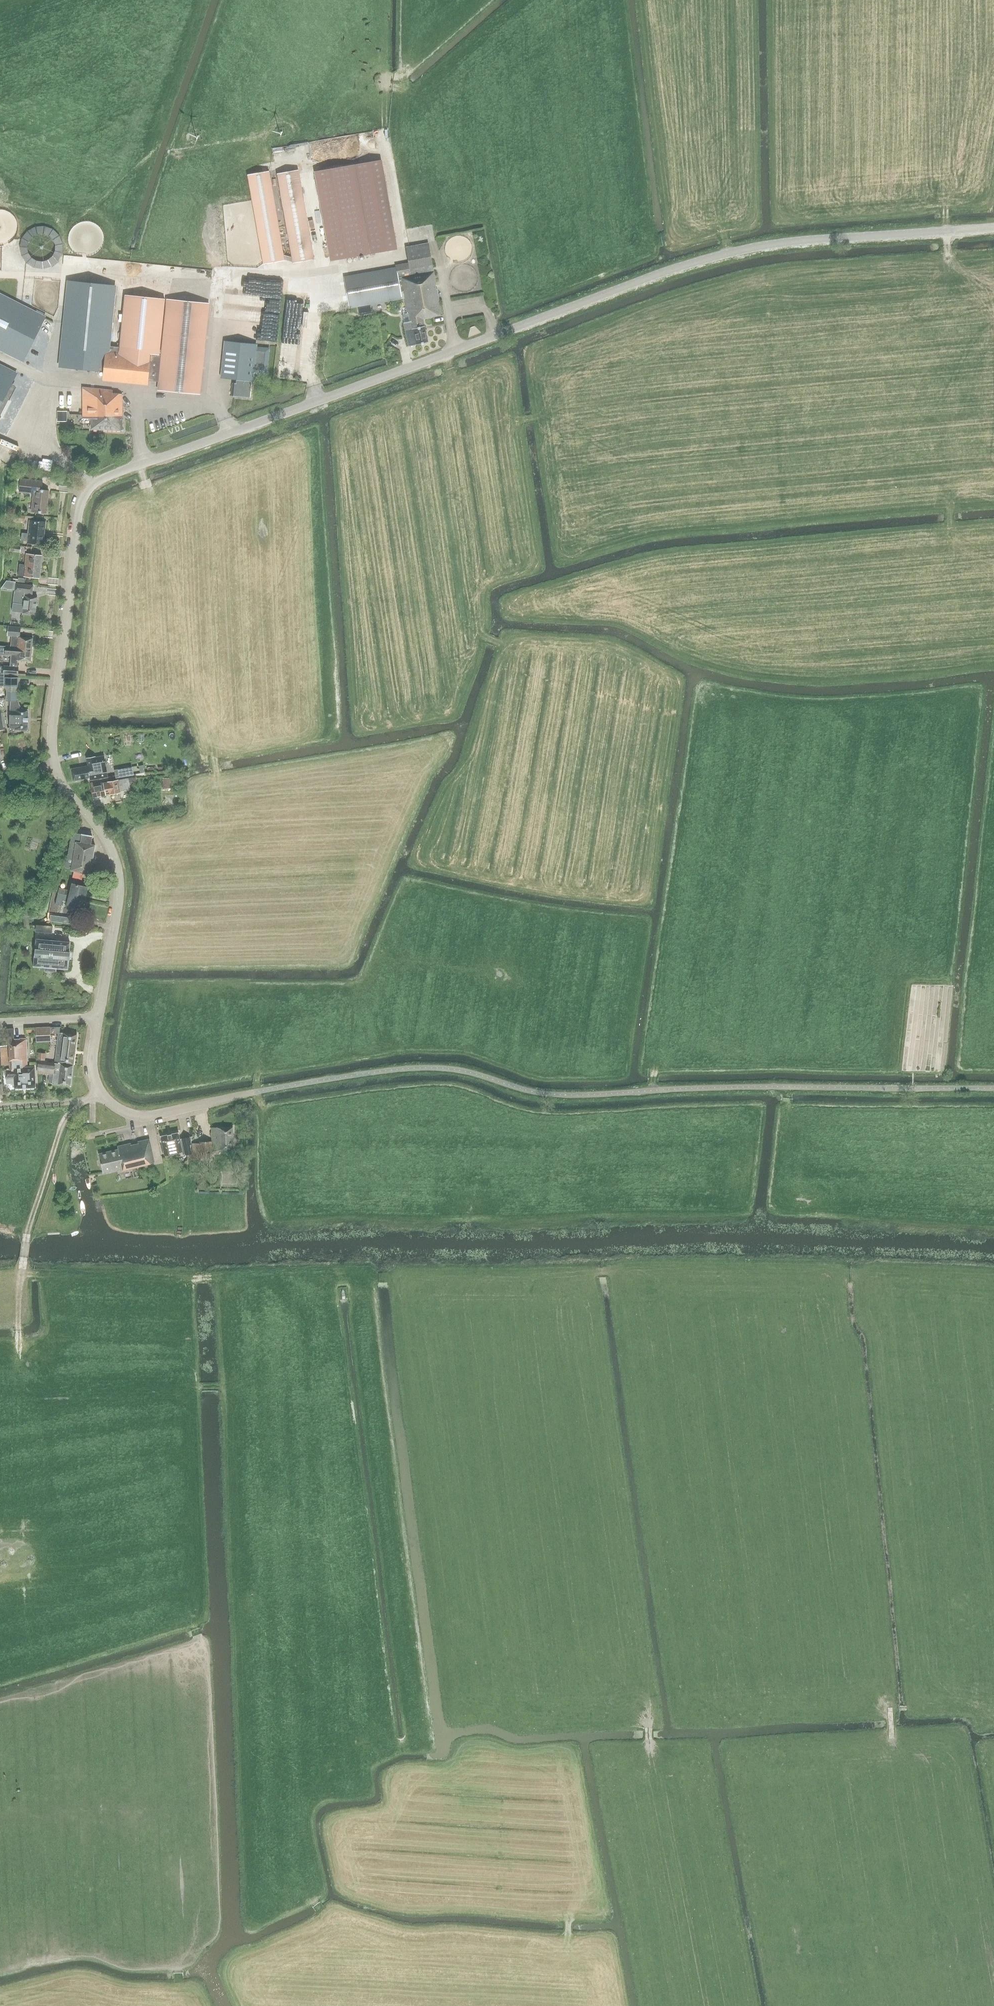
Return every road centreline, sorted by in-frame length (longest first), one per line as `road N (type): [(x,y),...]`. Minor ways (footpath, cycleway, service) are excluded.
road 1 (tertiary): [(993,1089),(731,1087),(572,1095),(430,1067),(131,1114),(102,1095),(93,1063),(118,902),(117,861),(61,780),(52,734),(79,511),(100,480),(721,256),(772,244),(993,227)]
road 2 (track): [(18,1343),(27,1234),(64,1121),(85,1100)]

